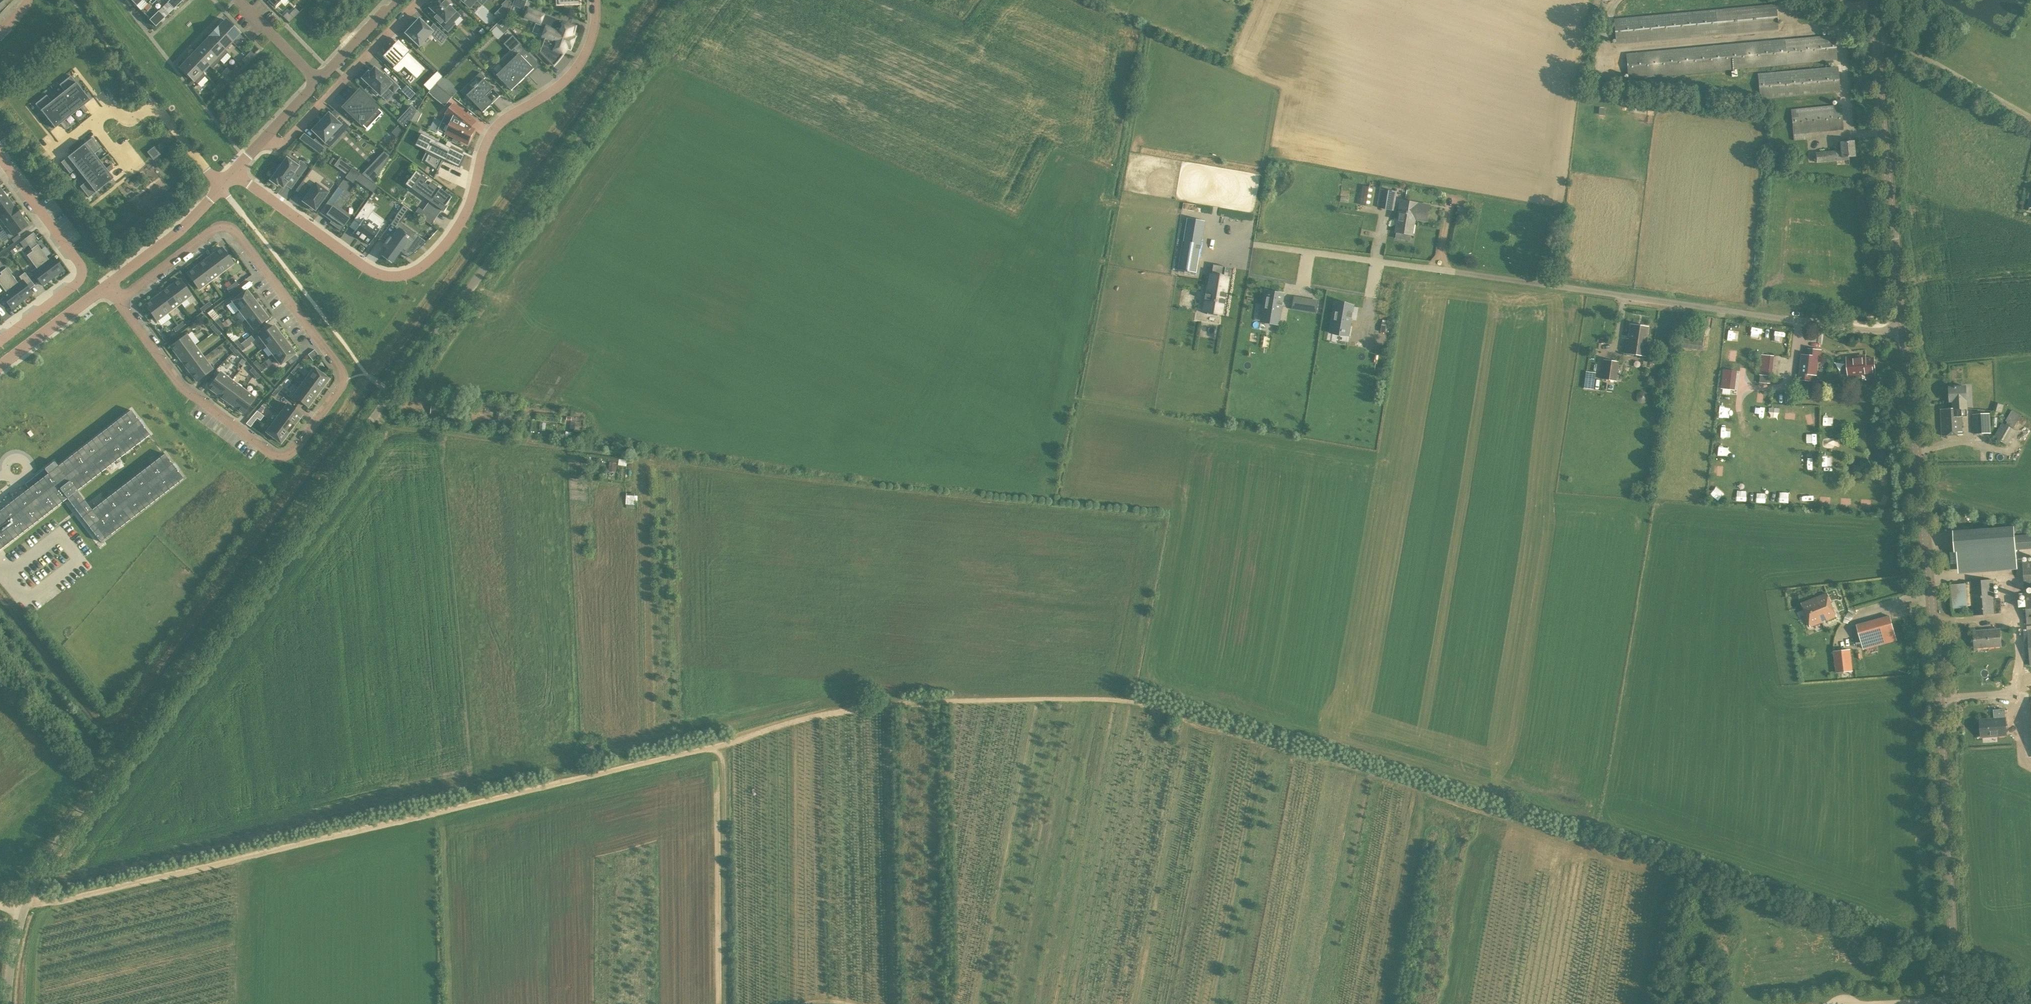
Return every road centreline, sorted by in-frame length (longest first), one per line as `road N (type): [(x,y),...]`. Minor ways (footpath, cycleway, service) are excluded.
road 1 (unclassified): [(10,1003),(19,924),(41,869),(89,795),(684,0)]
road 2 (tertiary): [(1961,1003),(1942,692),(1906,333)]
road 3 (residential): [(1906,333),(1256,245)]
road 4 (residential): [(119,301),(182,387),(274,455),(294,451),(340,387),(340,368),(232,229),(213,229),(127,294)]
road 5 (residential): [(233,173),(371,271),(413,273),(449,242),(467,213),(489,136),(581,64),(596,0)]
road 6 (tertiary): [(1906,333),(1874,0)]
road 7 (residential): [(0,159),(81,275),(0,339)]
road 8 (residential): [(419,0),(286,143),(265,140)]
road 9 (unclassified): [(107,286),(221,188)]
road 10 (unclassified): [(0,366),(107,286)]

